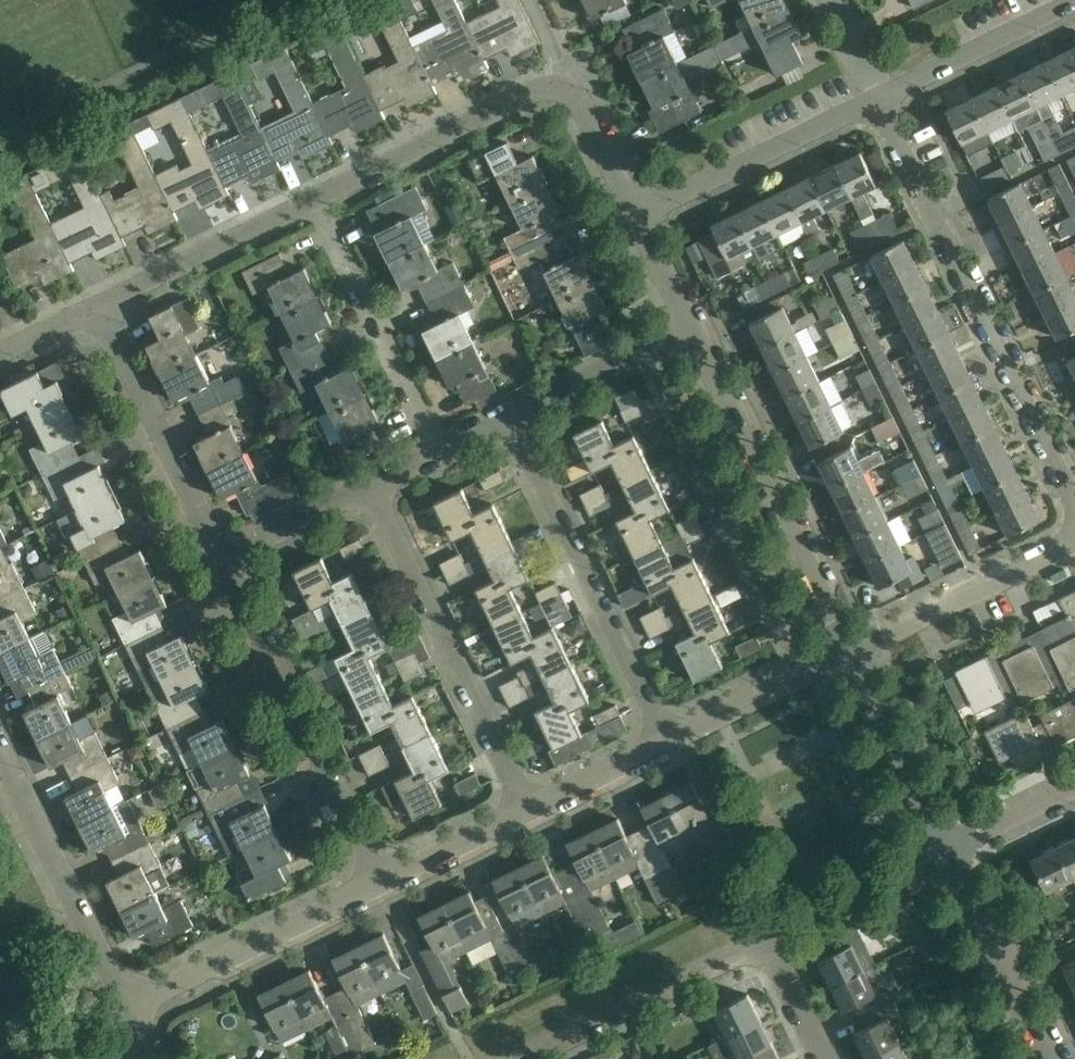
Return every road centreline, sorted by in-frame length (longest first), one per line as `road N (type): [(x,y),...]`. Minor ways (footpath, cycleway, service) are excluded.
road 1 (residential): [(1074,505),(879,97)]
road 2 (residential): [(667,741),(510,418)]
road 3 (residential): [(847,652),(692,329)]
road 4 (residential): [(527,809),(365,490)]
road 5 (residential): [(381,881),(223,560)]
road 6 (residential): [(124,1005),(381,881)]
road 7 (residential): [(439,454),(315,198)]
road 8 (residential): [(223,560),(97,305)]
road 9 (residential): [(124,1005),(0,753)]
road 10 (residential): [(518,1058),(765,938)]
road 11 (residential): [(633,215),(879,97)]
road 12 (residential): [(315,198),(534,88),(558,88)]
road 13 (residential): [(847,652),(1074,538)]
road 14 (residential): [(97,305),(315,198)]
road 15 (residential): [(1048,1058),(947,849)]
road 16 (residential): [(947,849),(847,652)]
road 17 (residential): [(879,97),(1074,1)]
road 18 (residential): [(765,938),(947,849)]
road 19 (residential): [(510,418),(692,329)]
road 20 (residential): [(667,741),(847,652)]
road 21 (residential): [(381,881),(527,809)]
road 22 (residential): [(223,560),(365,490)]
road 23 (residential): [(527,809),(667,741)]
road 24 (residential): [(633,215),(578,97),(558,88)]
road 25 (residential): [(947,849),(1074,787)]
road 26 (residential): [(824,1058),(765,938)]
road 27 (residential): [(692,329),(633,215)]

